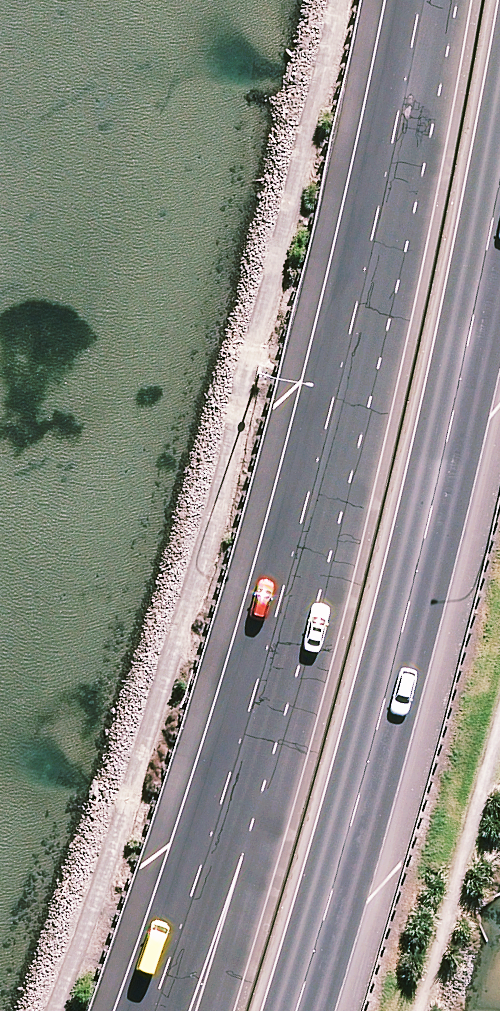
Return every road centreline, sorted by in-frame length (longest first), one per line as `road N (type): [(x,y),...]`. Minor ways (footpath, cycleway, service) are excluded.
road 1 (trunk): [(499,140),(407,611),(292,1010)]
road 2 (trunk): [(151,1010),(310,497)]
road 3 (trunk): [(204,1010),(249,850),(310,497)]
road 4 (trunk): [(310,497),(421,0)]

